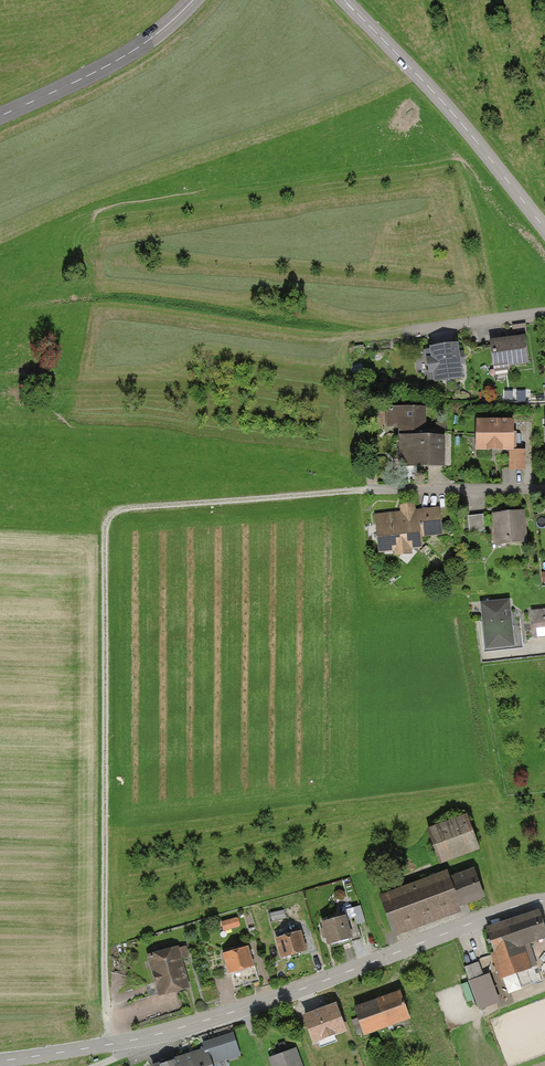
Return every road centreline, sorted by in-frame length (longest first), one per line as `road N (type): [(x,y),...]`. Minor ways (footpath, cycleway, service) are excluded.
road 1 (track): [(108,1045),(108,522),(128,509),(367,489)]
road 2 (tertiary): [(0,1061),(181,1028),(544,901)]
road 3 (tertiary): [(544,229),(437,96),(344,0)]
road 4 (tertiary): [(0,119),(119,62),(197,0)]
road 5 (residential): [(367,489),(544,490)]
road 6 (residential): [(407,332),(544,312)]

